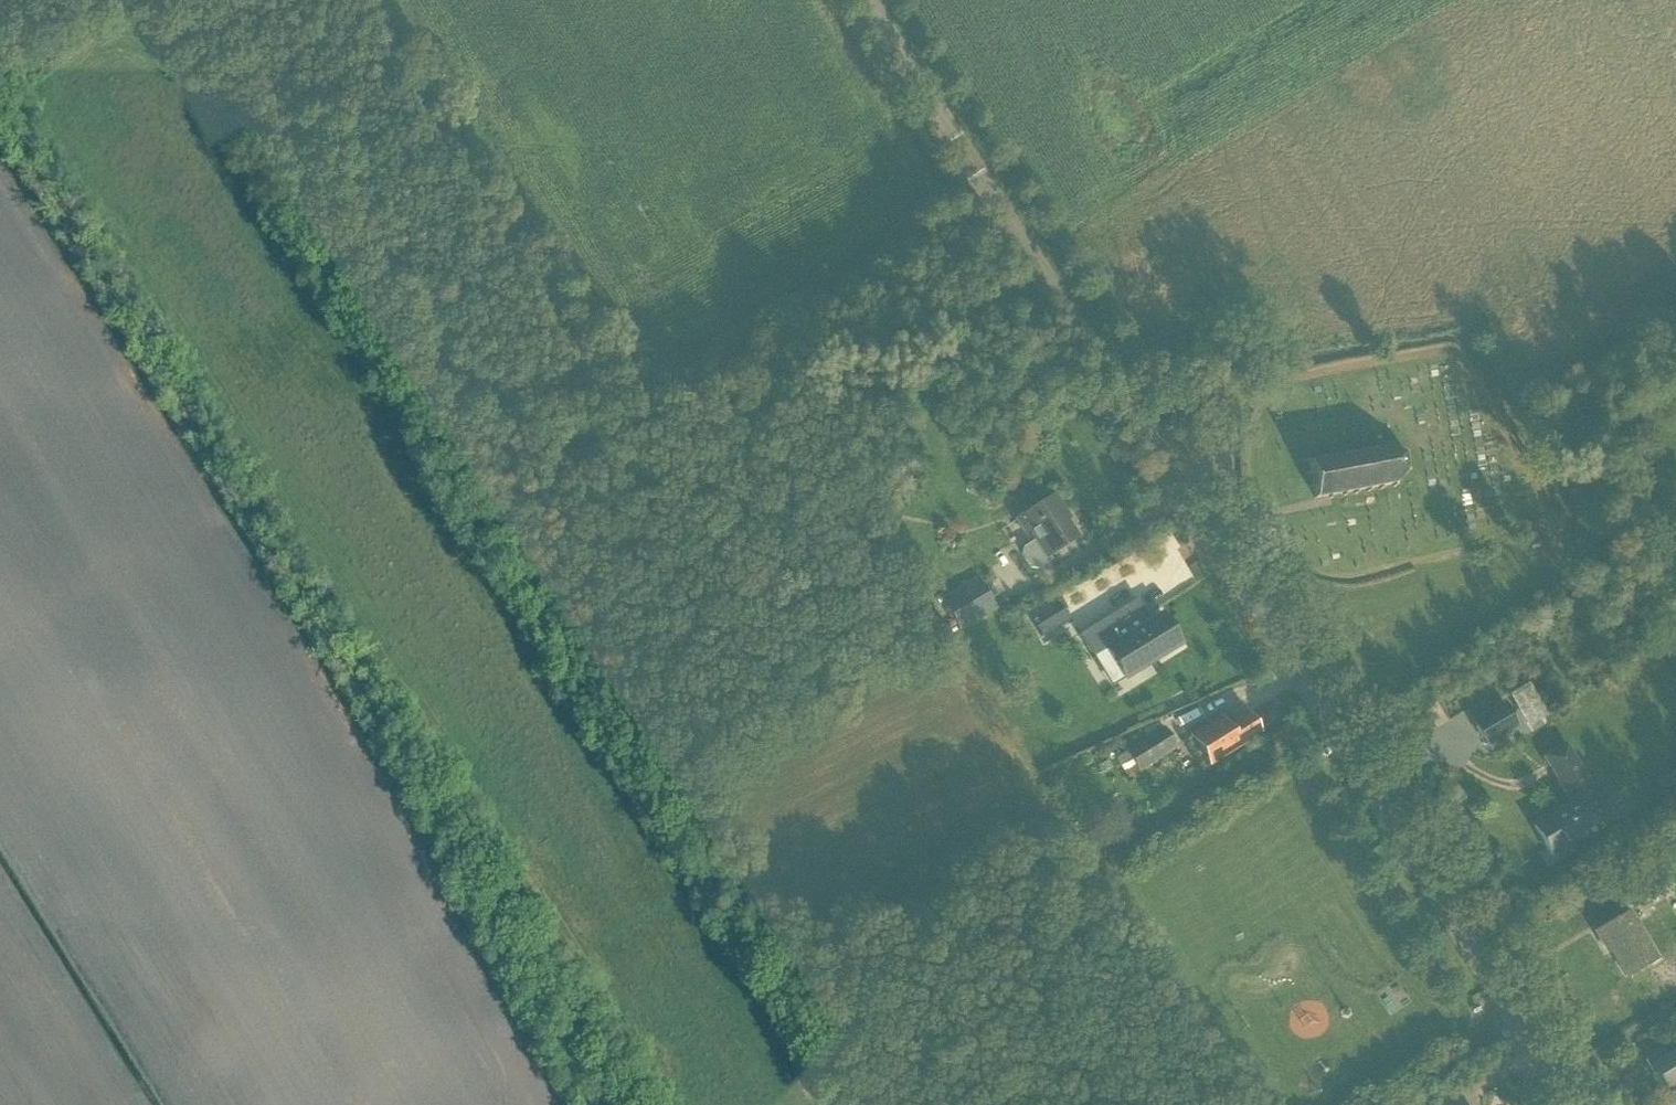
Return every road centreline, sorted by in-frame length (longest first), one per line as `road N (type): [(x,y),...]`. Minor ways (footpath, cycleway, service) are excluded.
road 1 (tertiary): [(1573,1104),(864,0)]

